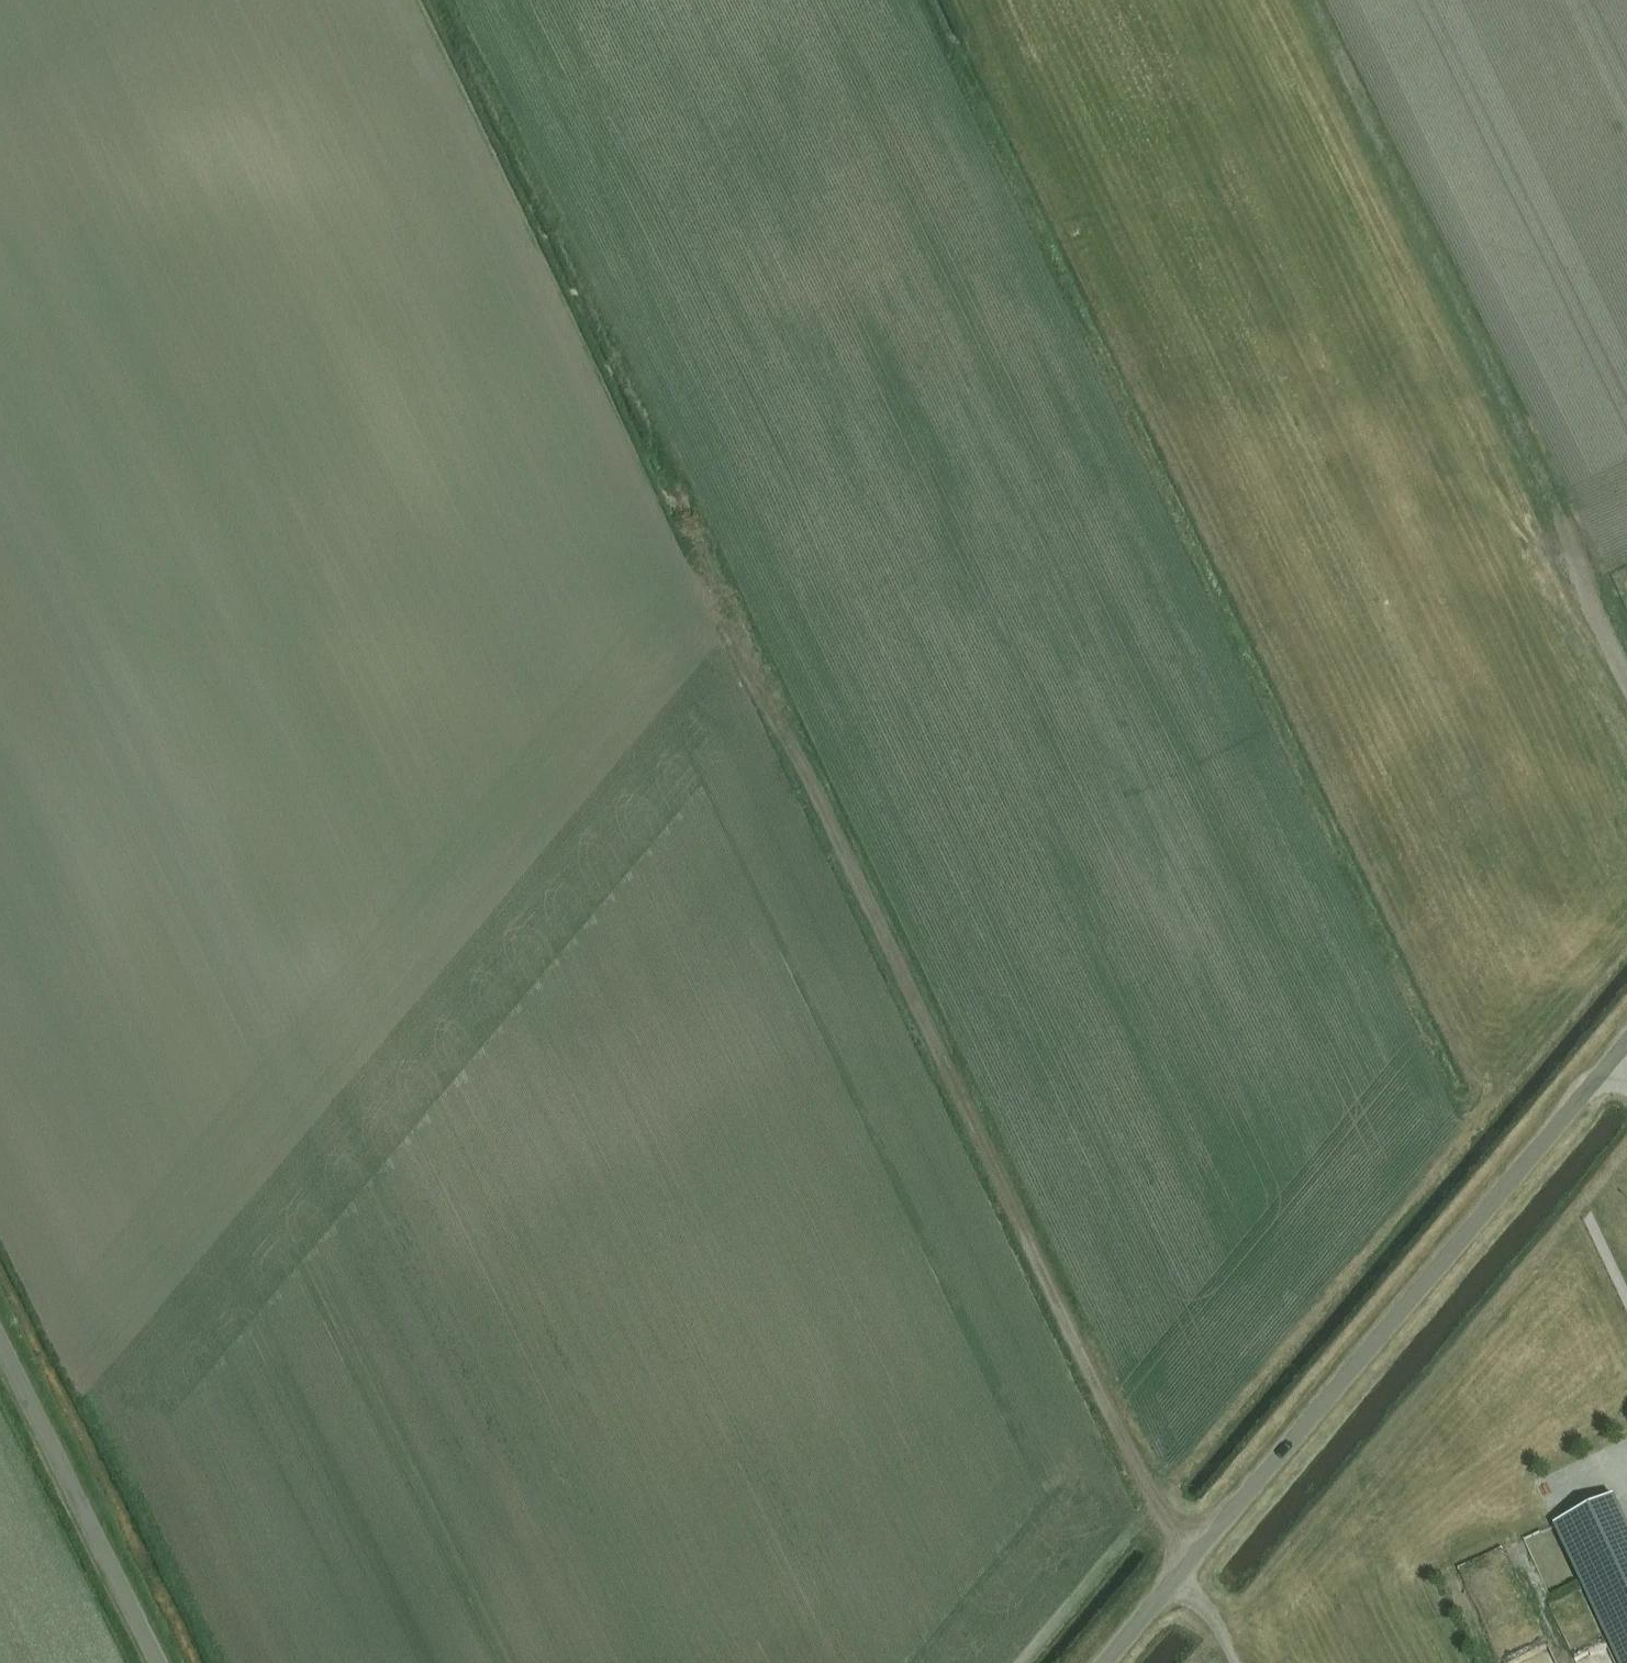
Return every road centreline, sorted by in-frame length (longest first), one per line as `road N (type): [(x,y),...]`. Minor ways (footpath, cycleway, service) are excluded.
road 1 (unclassified): [(1104,1662),(1626,1043)]
road 2 (unclassified): [(172,1662),(0,1329)]

